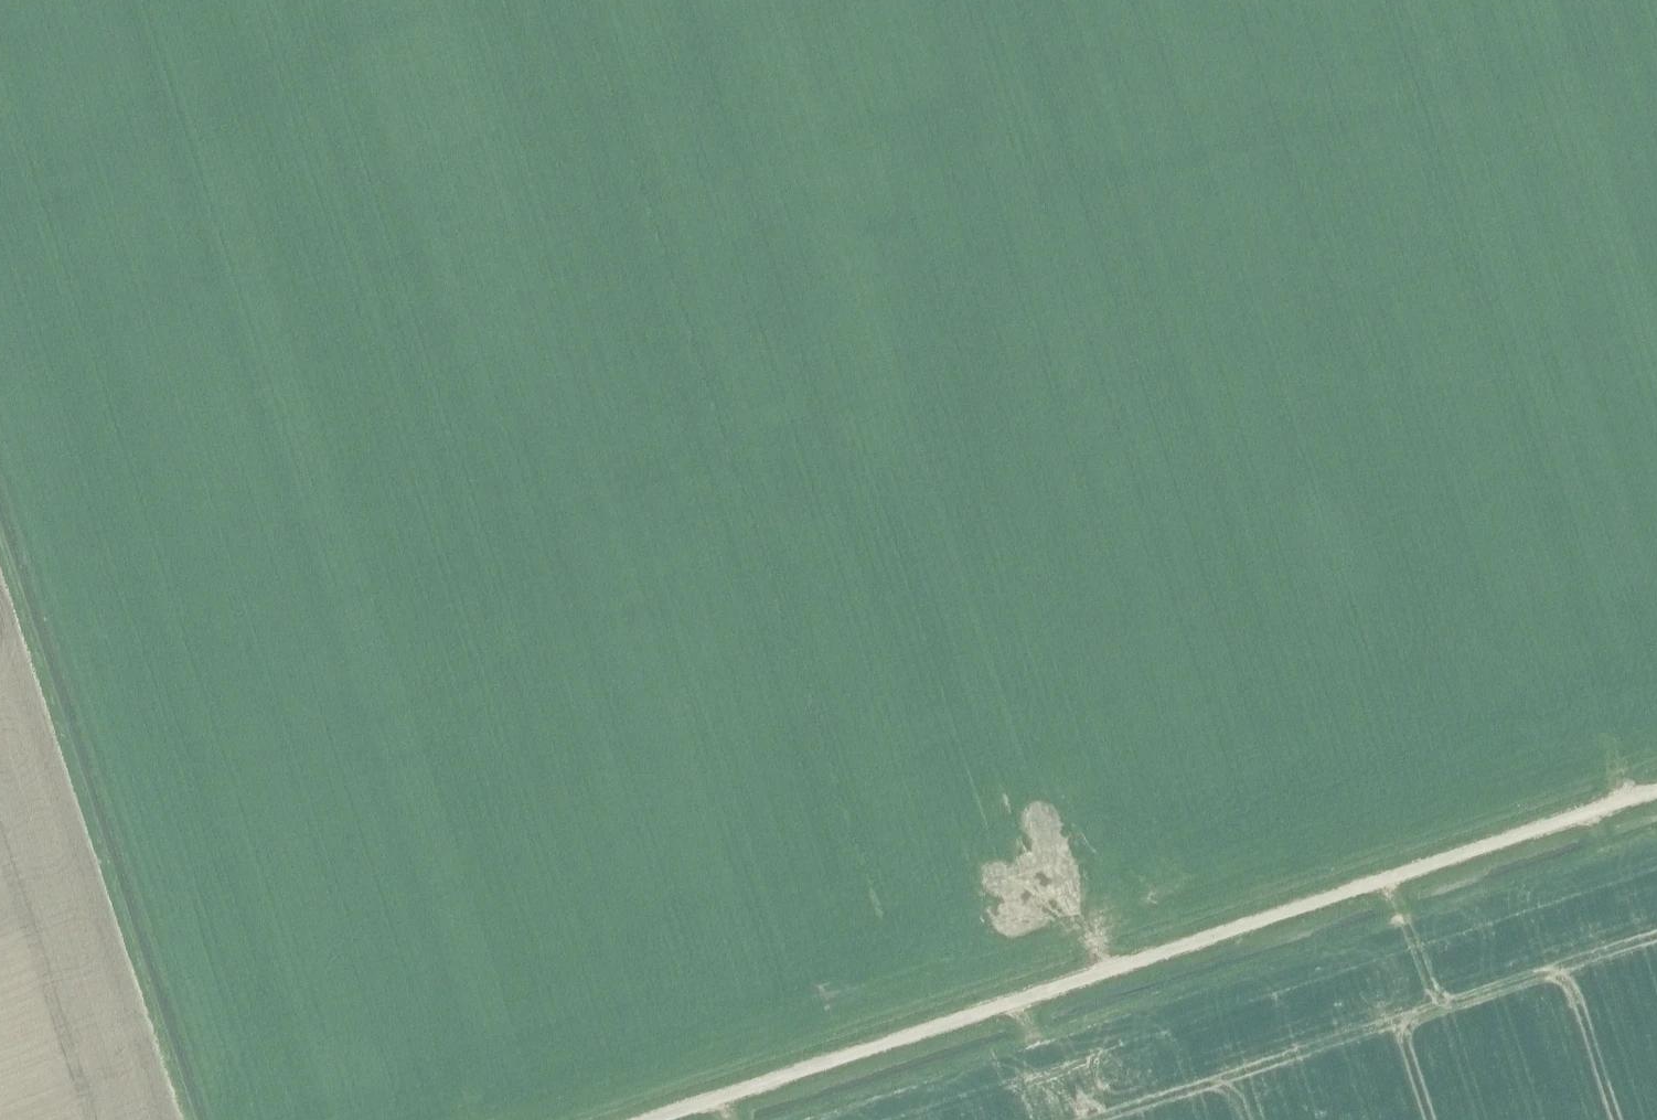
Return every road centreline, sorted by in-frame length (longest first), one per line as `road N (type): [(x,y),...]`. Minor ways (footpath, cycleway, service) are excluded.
road 1 (unclassified): [(660,1119),(1656,791)]

